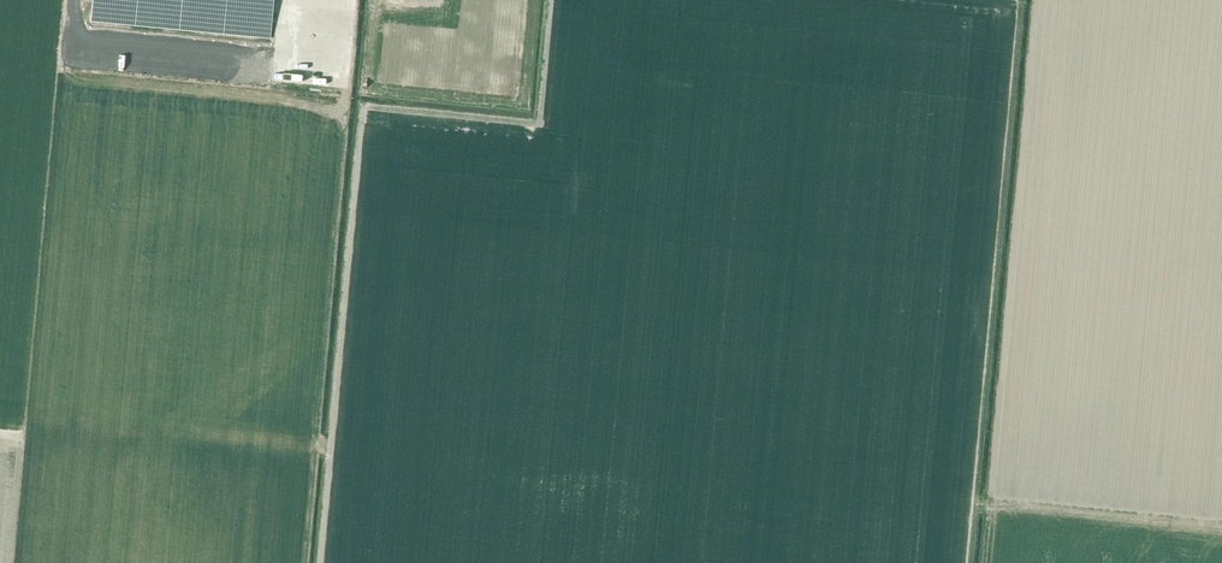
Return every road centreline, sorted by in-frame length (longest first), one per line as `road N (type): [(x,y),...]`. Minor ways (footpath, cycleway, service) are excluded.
road 1 (track): [(324,562),(376,0)]
road 2 (track): [(76,0),(80,29),(97,44),(262,61)]

